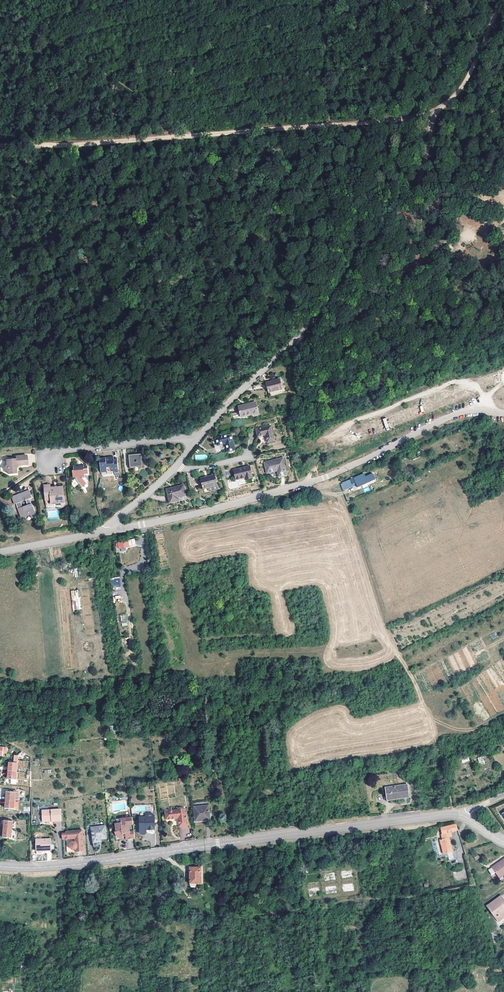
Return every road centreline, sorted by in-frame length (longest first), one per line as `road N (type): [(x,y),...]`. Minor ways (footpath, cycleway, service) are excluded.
road 1 (track): [(501,0),(464,84),(437,110),(330,125),(0,145)]
road 2 (residential): [(0,866),(81,864),(454,813),(503,842)]
road 3 (residential): [(106,532),(326,477),(461,413),(503,412)]
road 4 (residential): [(199,437),(293,341),(413,191),(437,110)]
road 5 (track): [(454,813),(416,686),(387,633),(338,495)]
road 6 (residential): [(45,459),(199,437)]

